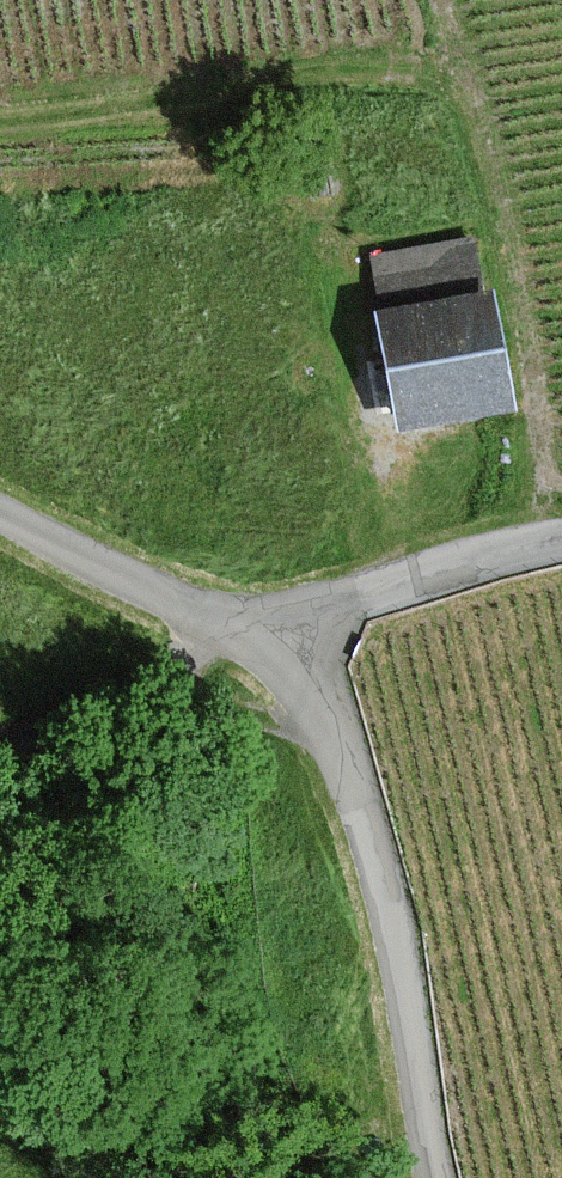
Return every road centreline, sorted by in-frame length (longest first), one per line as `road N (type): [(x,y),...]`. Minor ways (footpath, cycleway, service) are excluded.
road 1 (unclassified): [(261,644),(300,688),(356,791),(392,932),(432,1177)]
road 2 (unclassified): [(561,541),(369,591),(261,644)]
road 3 (unclassified): [(0,510),(261,644)]
road 4 (track): [(261,644),(0,714)]

